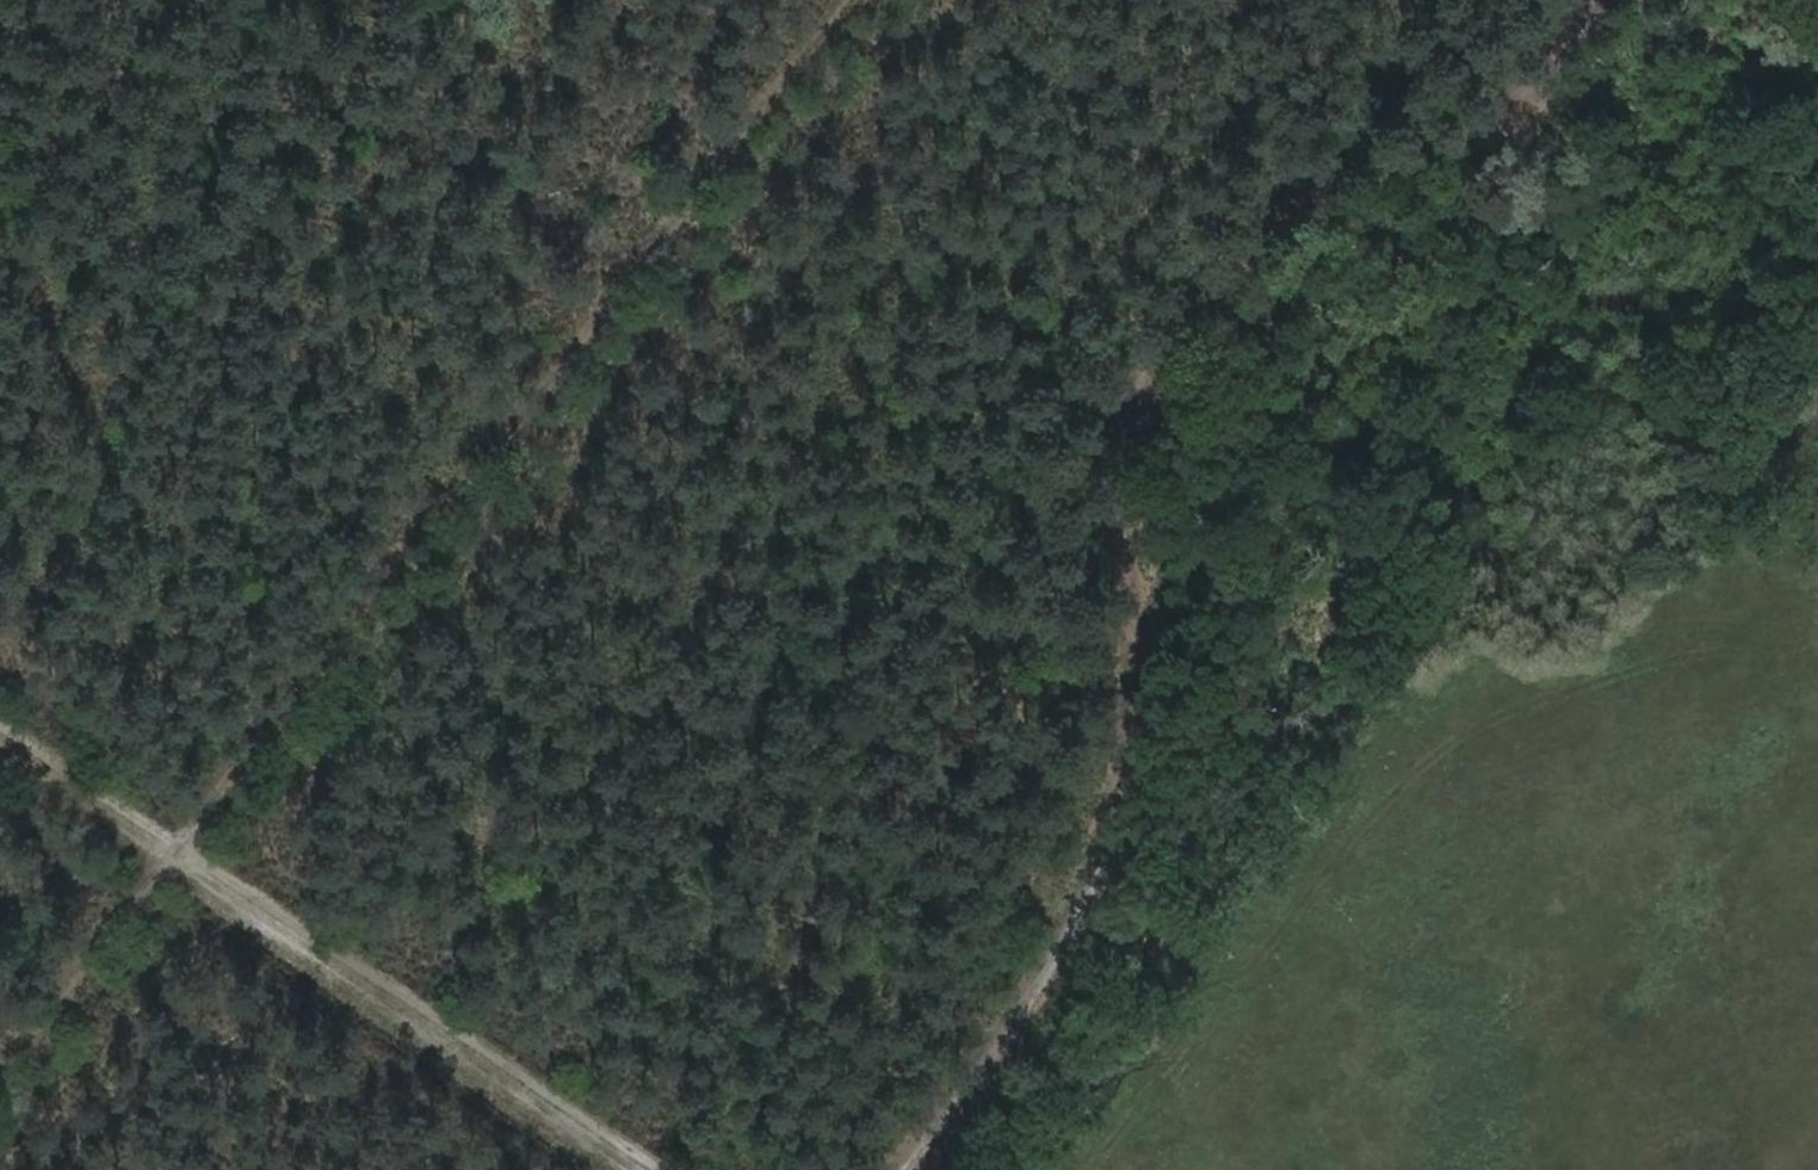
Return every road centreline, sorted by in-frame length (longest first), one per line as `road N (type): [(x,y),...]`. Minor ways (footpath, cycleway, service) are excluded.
road 1 (track): [(1666,0),(1534,120),(1498,138),(1373,160),(1289,210),(1208,297),(1175,348),(1132,450),(1124,521),(1138,714),(1100,892),(1031,1017),(910,1169)]
road 2 (track): [(0,729),(649,1169)]

